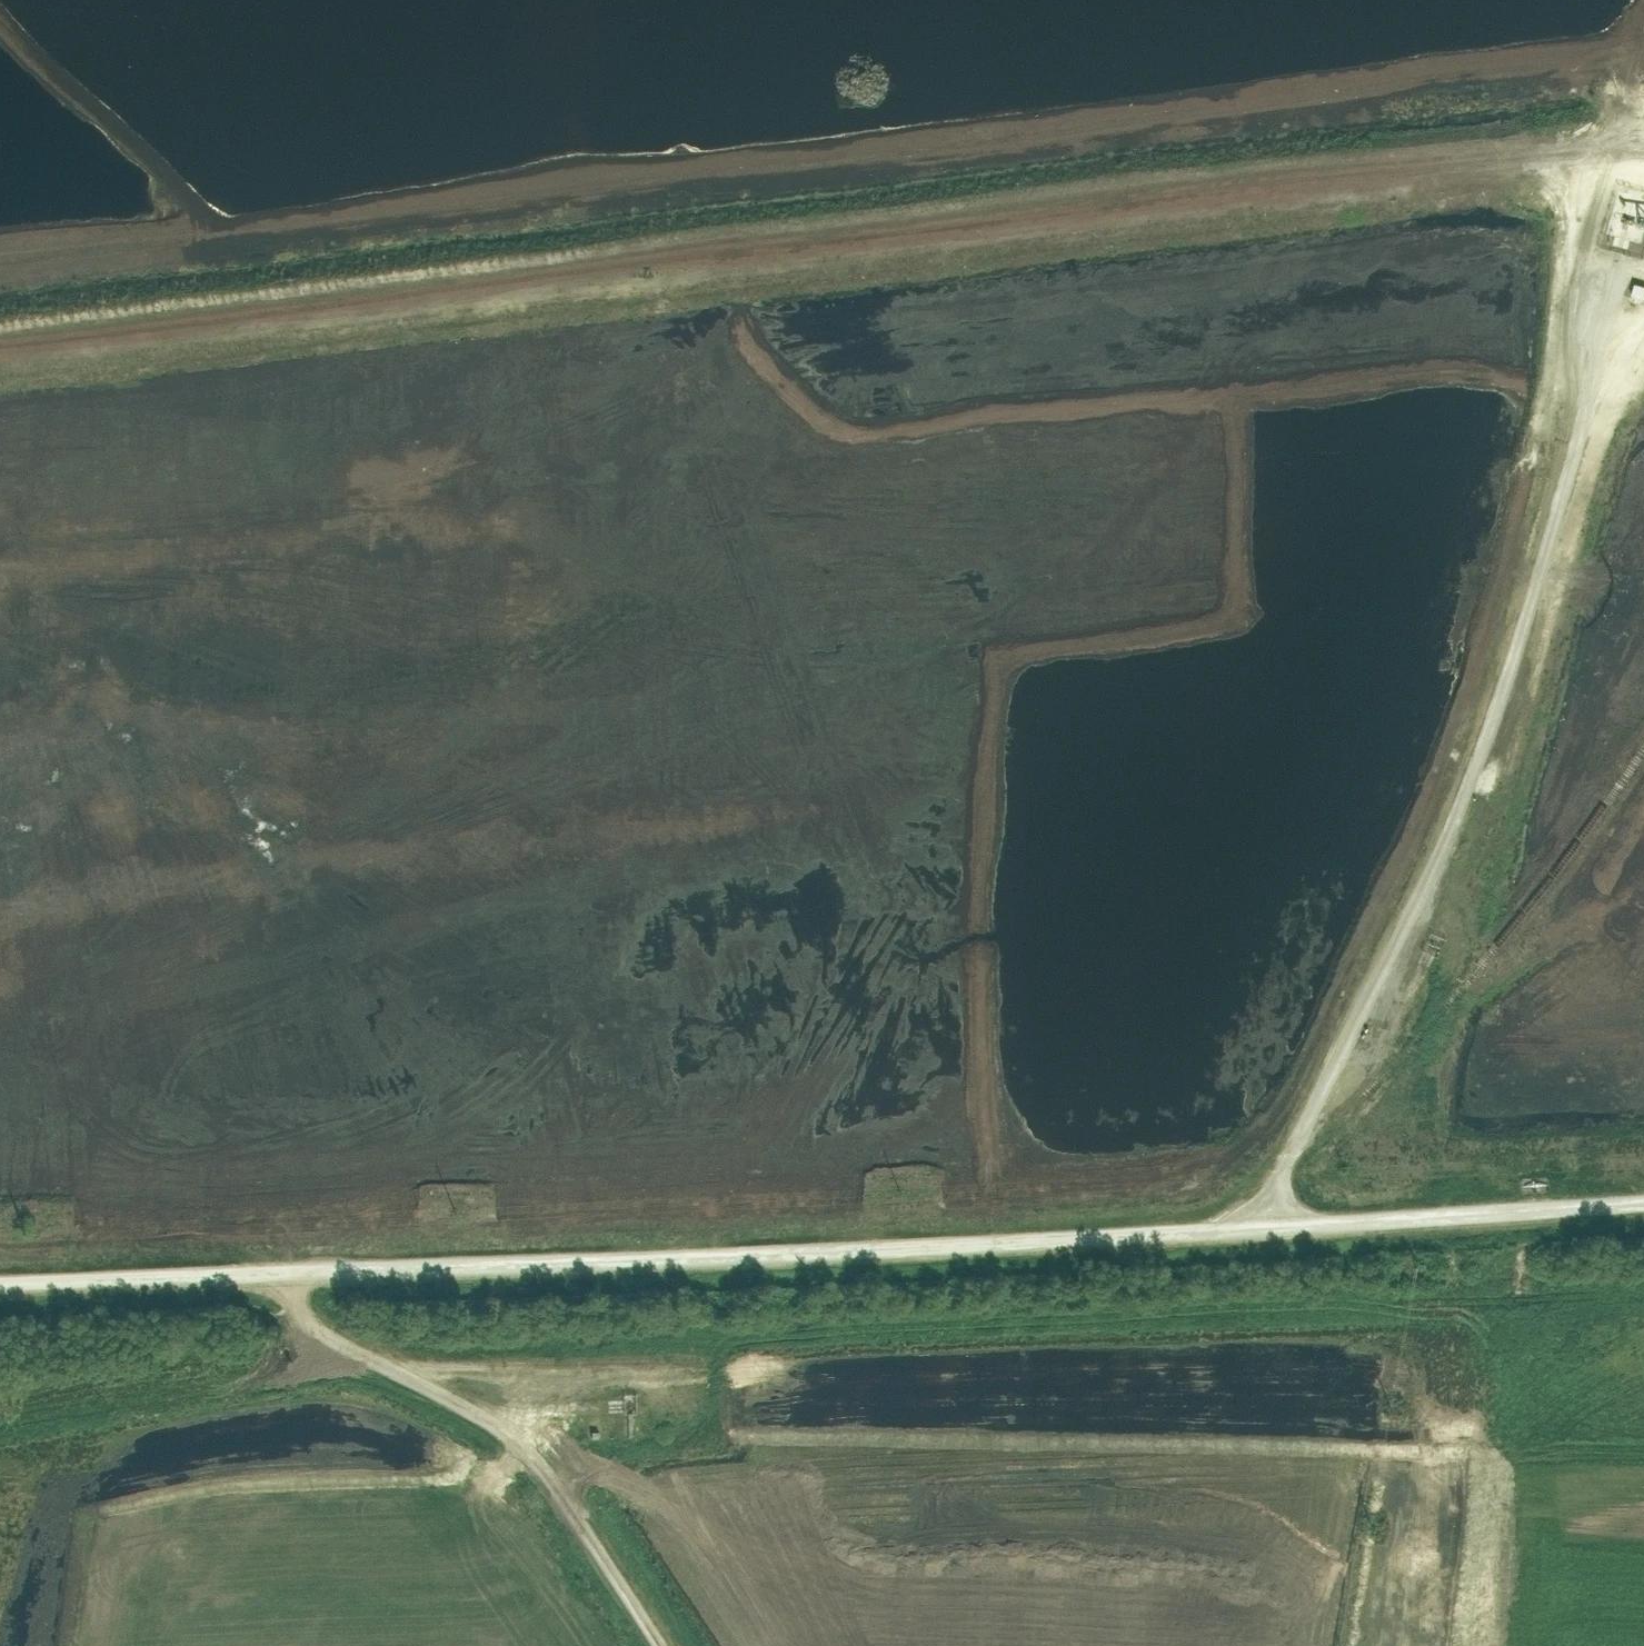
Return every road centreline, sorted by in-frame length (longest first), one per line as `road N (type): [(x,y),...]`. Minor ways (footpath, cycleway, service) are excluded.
road 1 (unclassified): [(1643,1191),(0,1272)]
road 2 (track): [(1300,1147),(1447,860),(1632,248)]
road 3 (track): [(1265,1210),(1300,1147),(1347,1117),(1425,969)]
road 4 (track): [(411,1376),(631,1370)]

